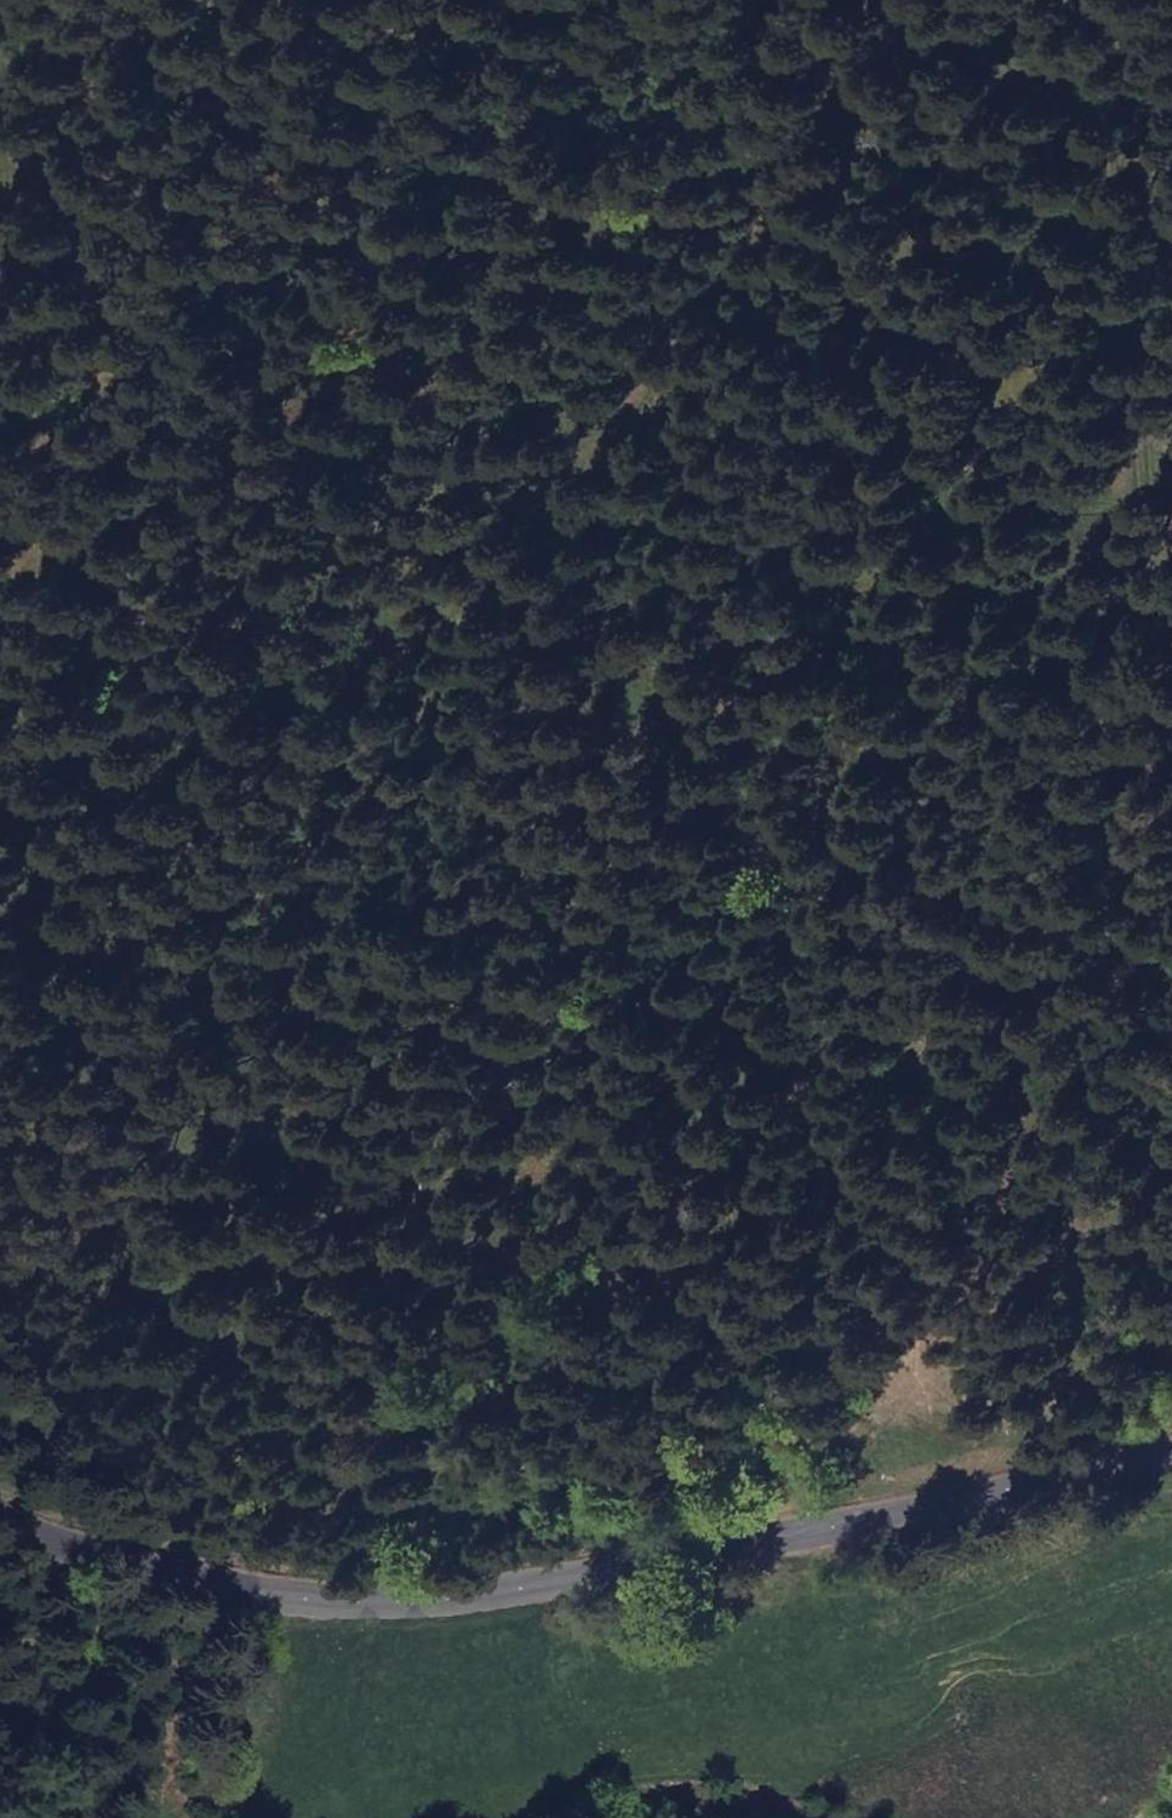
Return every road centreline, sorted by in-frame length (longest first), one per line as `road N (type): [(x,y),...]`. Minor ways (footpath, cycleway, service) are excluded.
road 1 (tertiary): [(0,1503),(238,1599),(389,1613),(1171,1451)]

